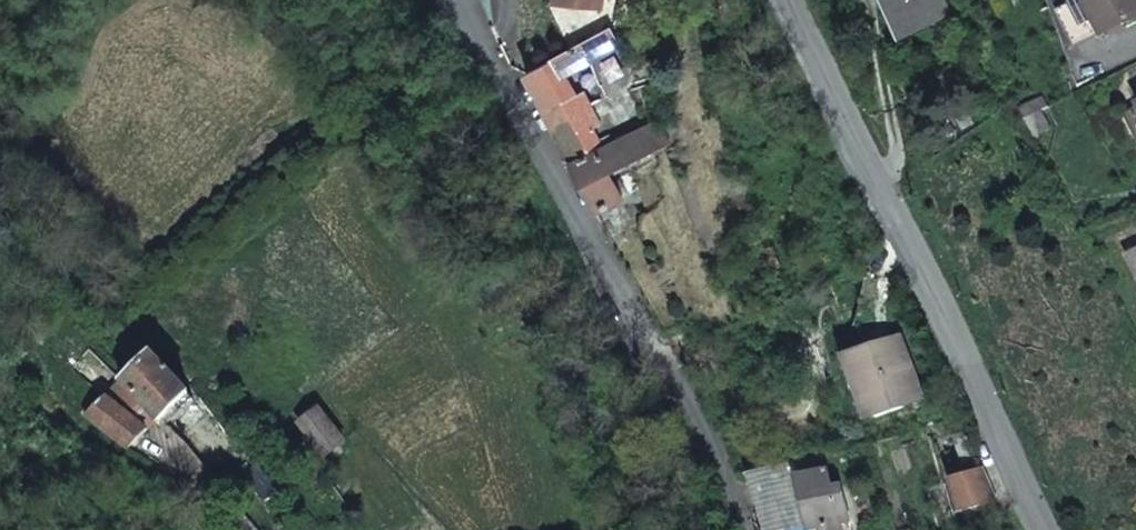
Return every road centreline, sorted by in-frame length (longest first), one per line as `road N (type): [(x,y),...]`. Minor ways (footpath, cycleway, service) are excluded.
road 1 (secondary): [(783,0),(942,303),(1045,529)]
road 2 (residential): [(449,0),(659,373)]
road 3 (residential): [(659,373),(729,491),(738,529)]
road 4 (residential): [(659,373),(714,529)]

